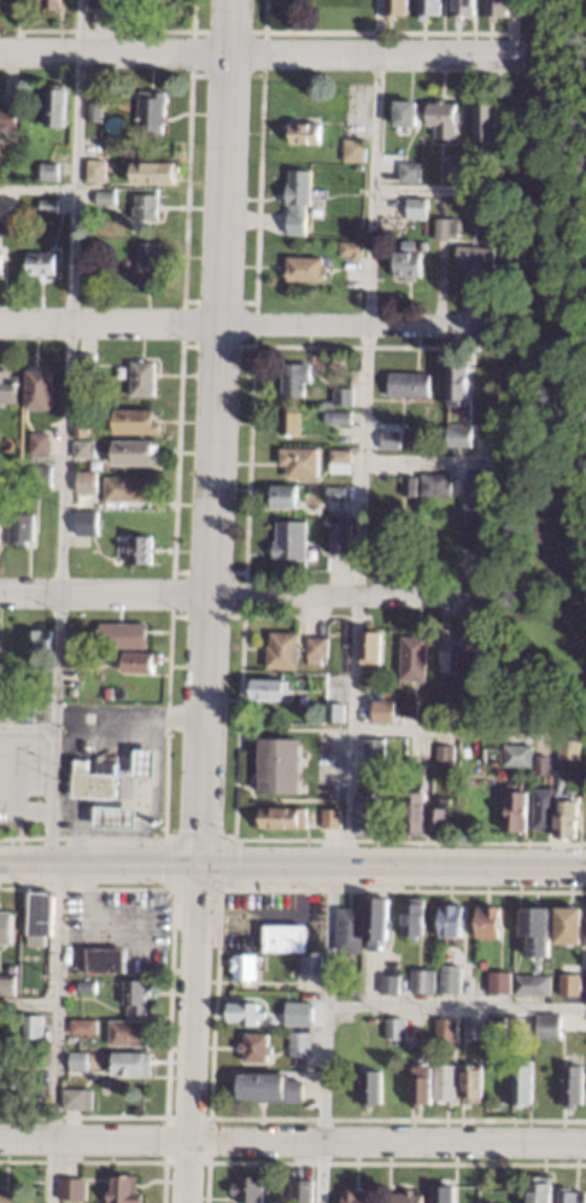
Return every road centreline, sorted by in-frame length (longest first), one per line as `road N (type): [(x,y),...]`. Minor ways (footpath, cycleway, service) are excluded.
road 1 (residential): [(197,864),(229,0)]
road 2 (residential): [(585,1143),(0,1138)]
road 3 (residential): [(520,56),(0,53)]
road 4 (residential): [(470,326),(0,324)]
road 5 (residential): [(461,596),(0,593)]
road 6 (secondary): [(197,864),(585,867)]
road 7 (residential): [(183,1202),(197,864)]
road 8 (secondary): [(0,862),(197,864)]

